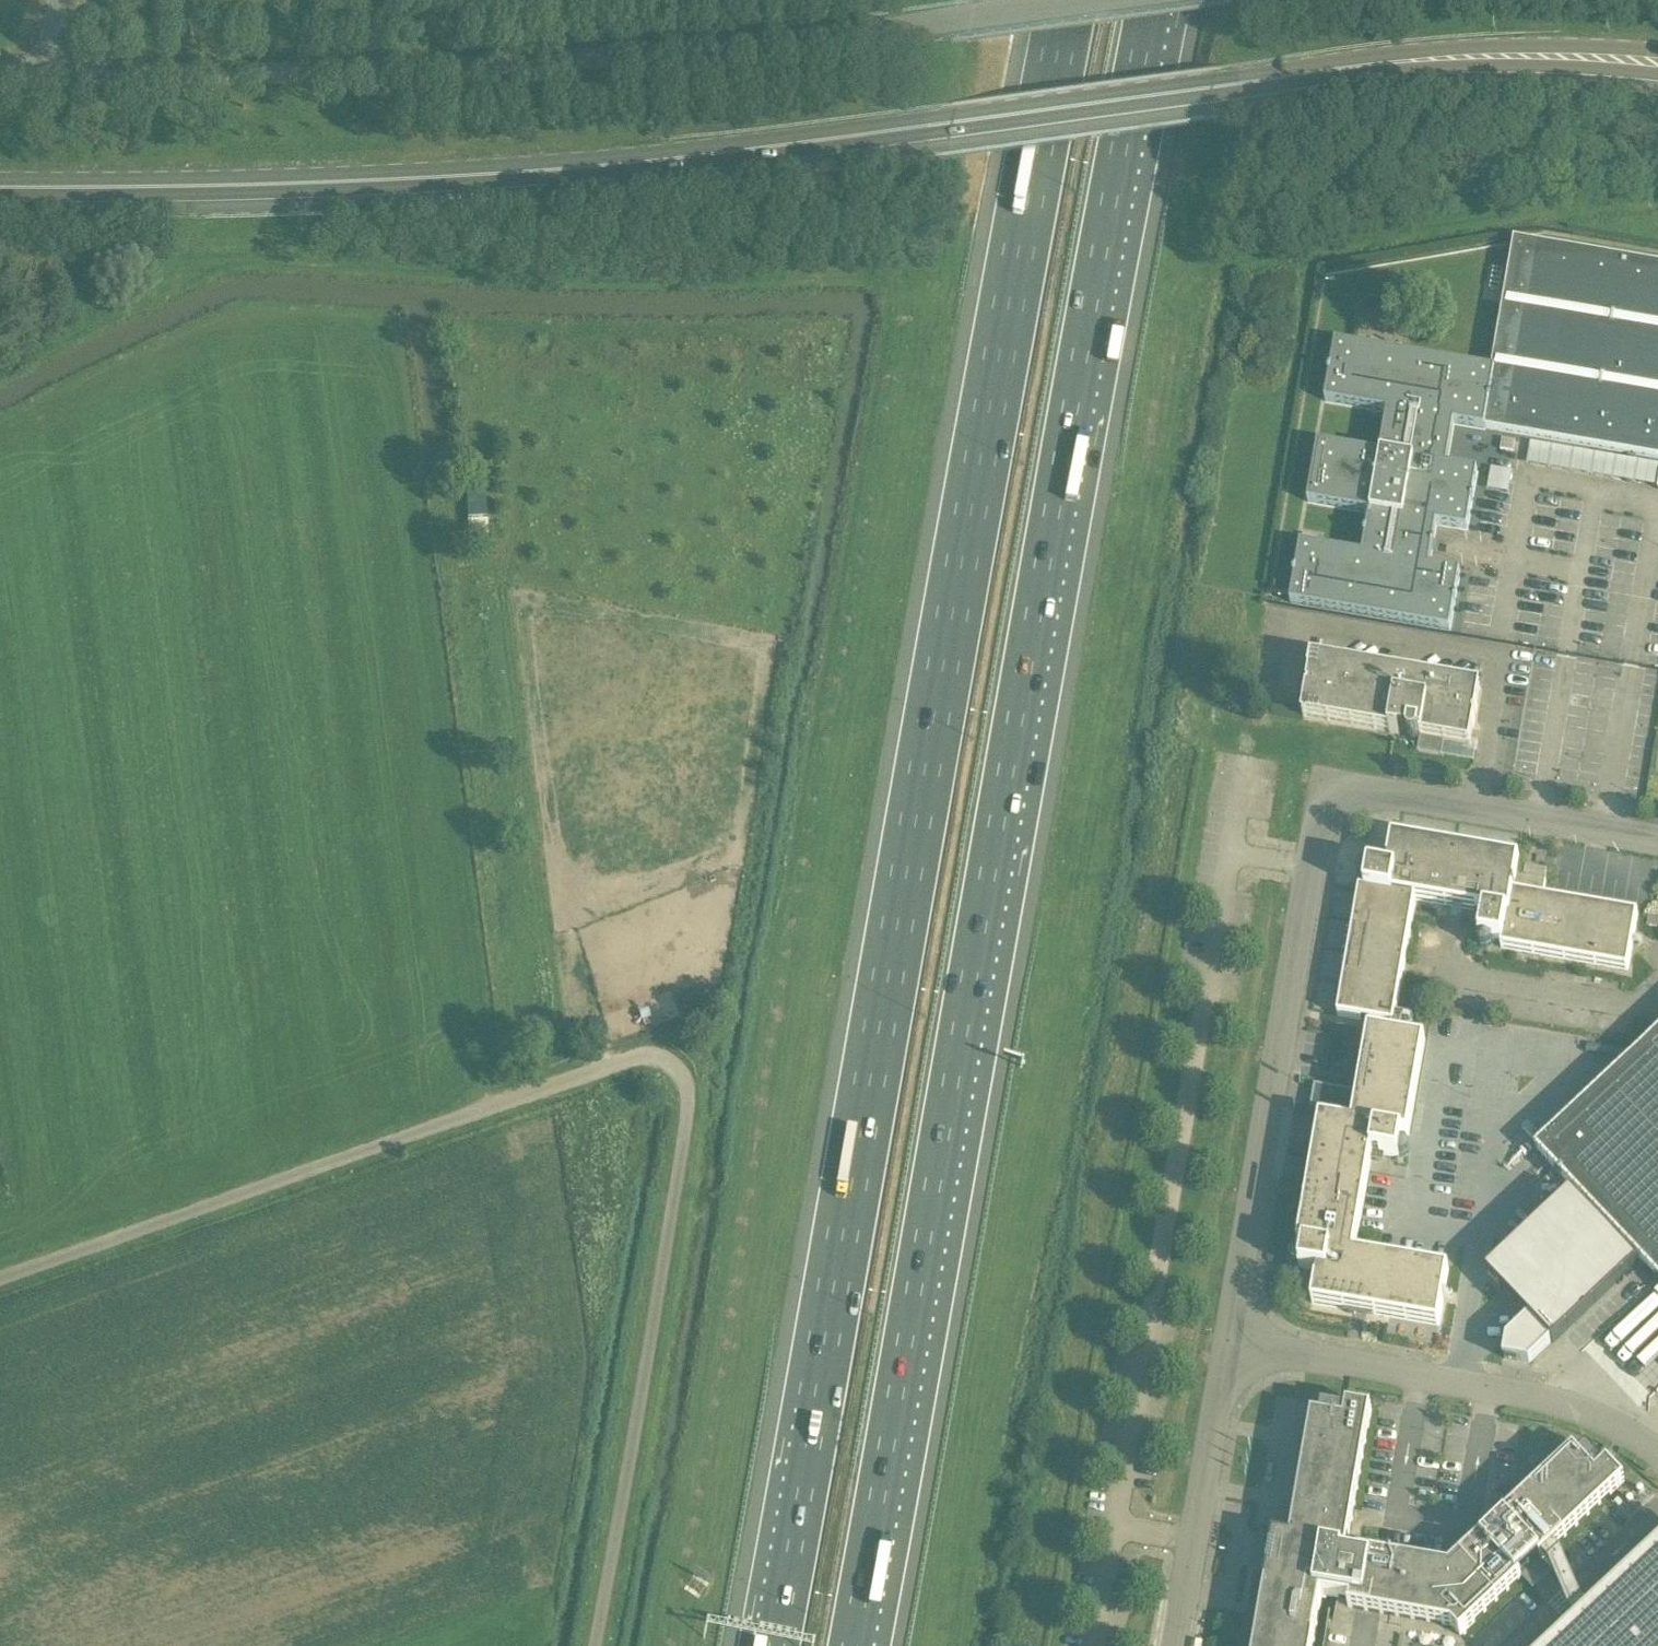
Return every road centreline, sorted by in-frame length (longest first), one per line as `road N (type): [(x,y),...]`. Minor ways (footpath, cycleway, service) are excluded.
road 1 (motorway): [(841,1645),(1149,0)]
road 2 (motorway): [(1066,0),(769,1645)]
road 3 (secondary): [(1657,72),(1507,63),(532,173),(0,189)]
road 4 (unclassified): [(604,1645),(702,1106),(689,1063),(634,1053),(0,1276)]
road 5 (unclassified): [(969,19),(711,53),(240,75),(0,71)]
road 6 (unclassified): [(1232,1351),(1321,826),(1332,807),(1352,798)]
road 7 (unclassified): [(1657,1454),(1628,1433),(1542,1401),(1232,1351)]
road 8 (residential): [(1352,798),(1402,796),(1657,836)]
road 9 (unclassified): [(1180,1645),(1232,1351)]
road 10 (unclassified): [(969,19),(1103,0)]

